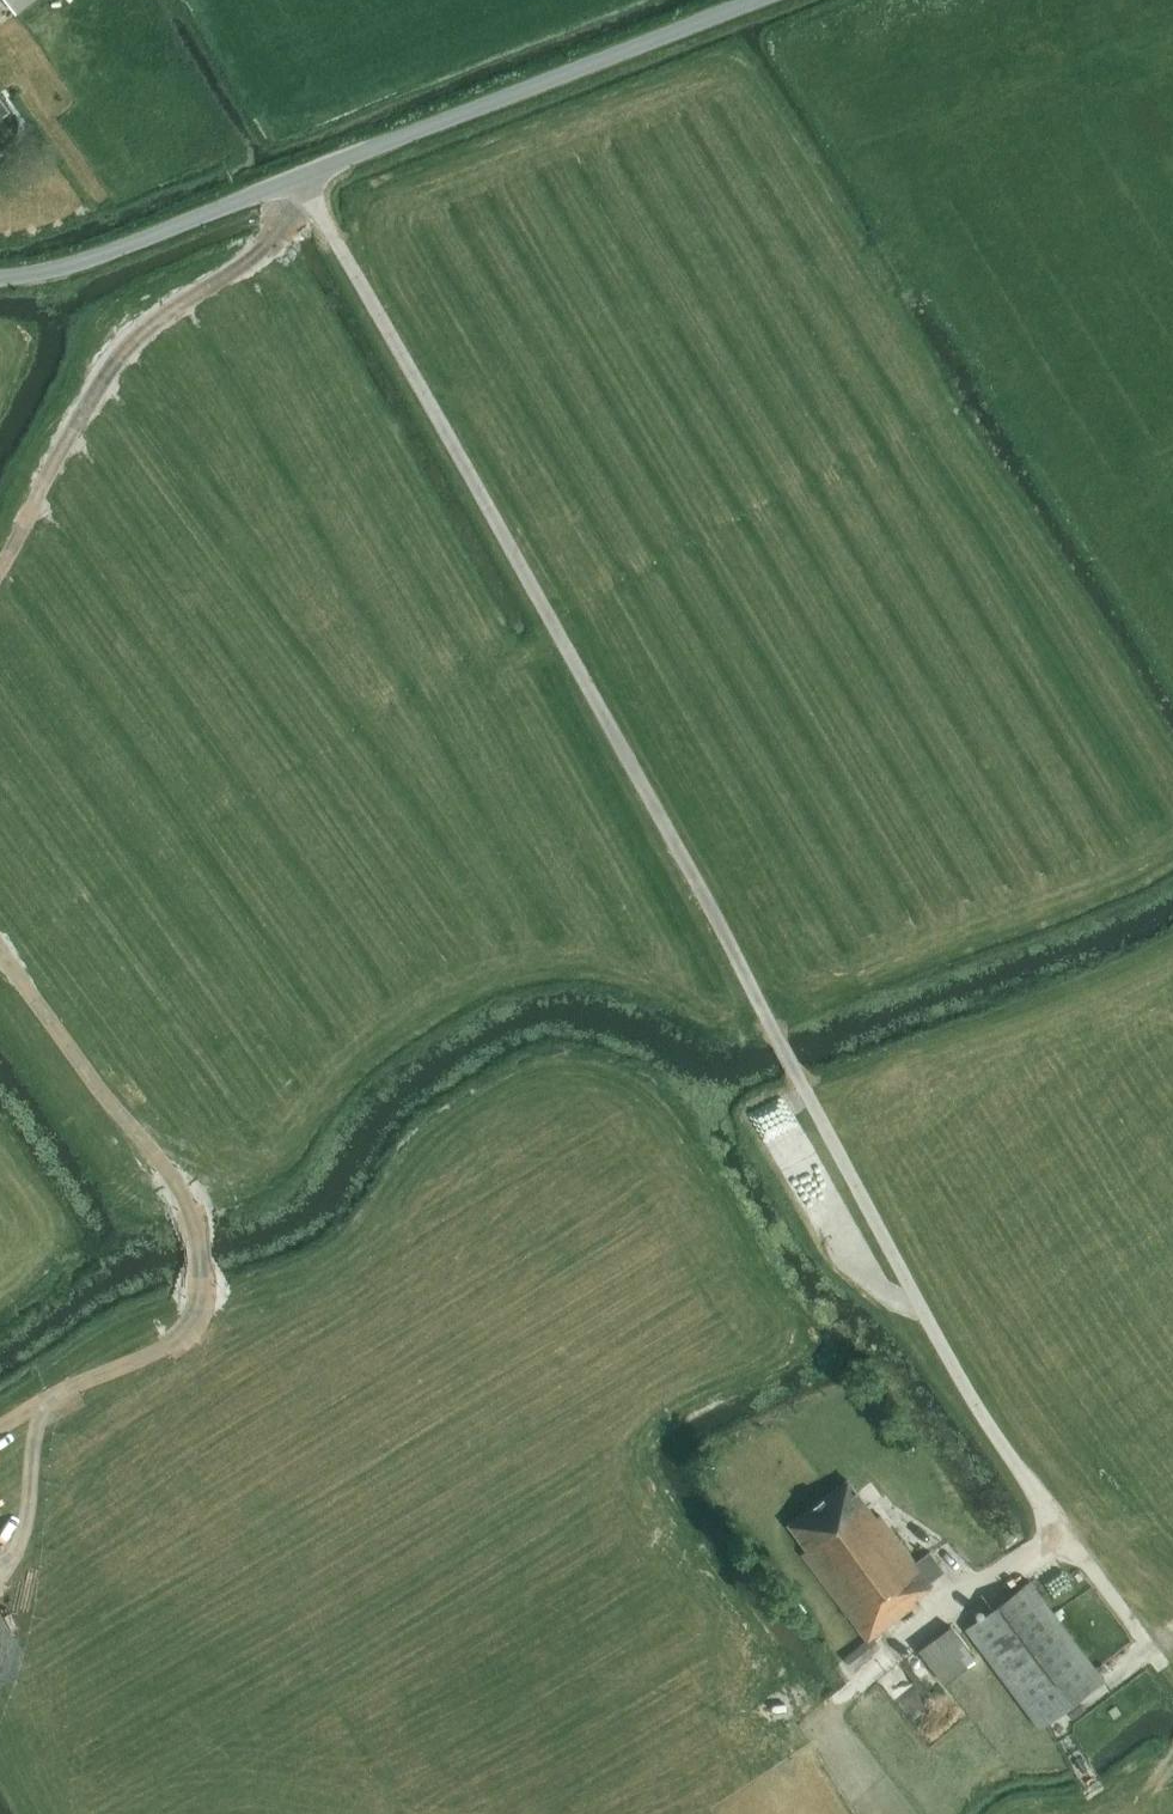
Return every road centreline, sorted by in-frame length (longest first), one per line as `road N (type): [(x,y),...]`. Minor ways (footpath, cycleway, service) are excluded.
road 1 (unclassified): [(761,0),(119,247),(0,276)]

